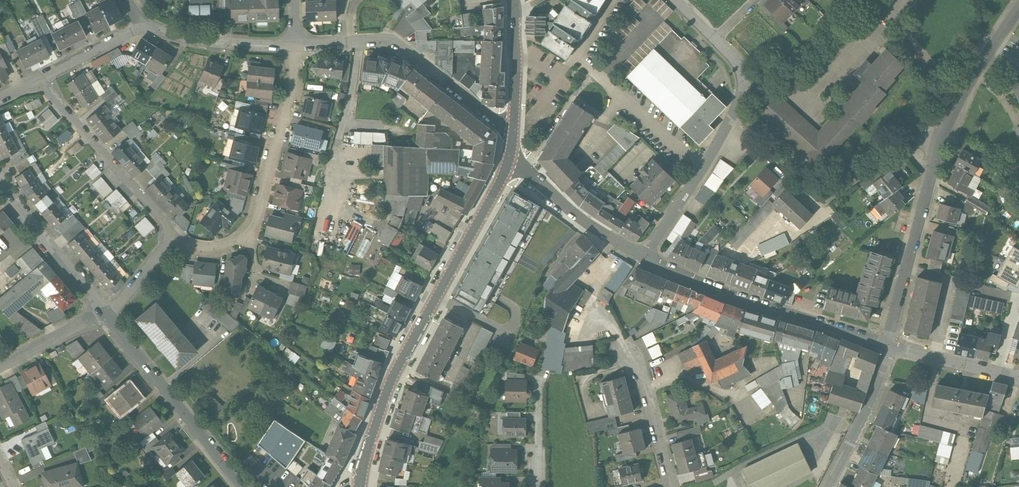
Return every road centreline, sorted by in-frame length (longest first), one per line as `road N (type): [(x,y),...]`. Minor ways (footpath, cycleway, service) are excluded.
road 1 (tertiary): [(359,486),(394,376),(509,164)]
road 2 (residential): [(176,242),(224,245),(255,223),(291,96),(294,45)]
road 3 (residential): [(890,345),(772,310),(644,258)]
road 4 (residential): [(719,38),(741,72),(739,106),(644,258)]
road 5 (residential): [(514,128),(391,41),(294,45)]
road 6 (residential): [(105,312),(244,486)]
road 7 (residential): [(40,80),(176,242)]
road 8 (residential): [(890,345),(937,155)]
road 9 (residential): [(0,180),(105,312)]
road 10 (residential): [(937,155),(960,98),(1018,10)]
road 11 (residential): [(644,258),(509,164)]
road 12 (residential): [(890,345),(830,486)]
road 13 (residential): [(294,45),(199,42),(144,24)]
road 14 (residential): [(629,354),(643,379),(671,486)]
road 15 (residential): [(814,209),(897,155),(937,155)]
road 16 (tertiary): [(514,128),(514,0)]

